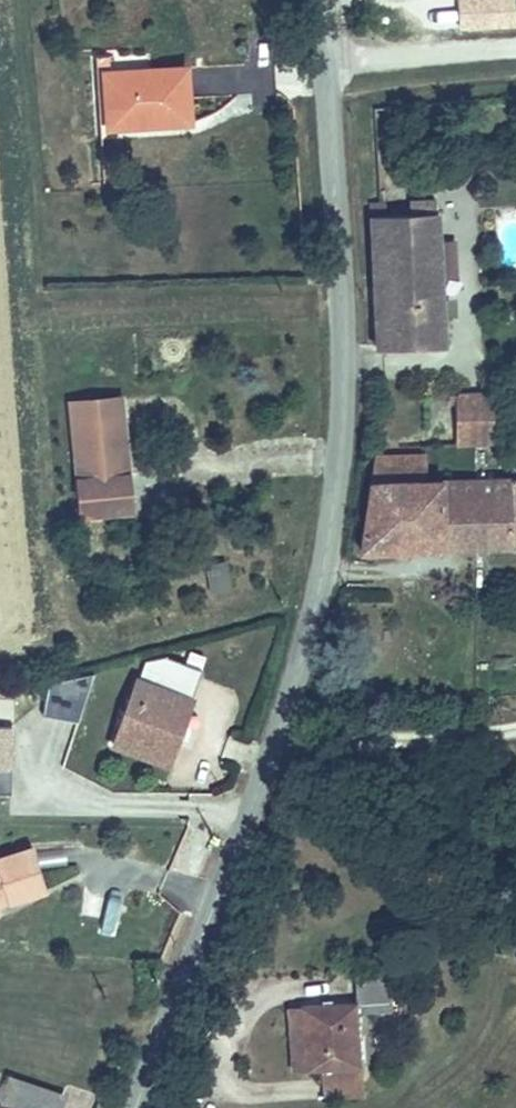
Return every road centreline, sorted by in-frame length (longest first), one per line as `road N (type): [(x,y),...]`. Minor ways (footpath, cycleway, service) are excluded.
road 1 (unclassified): [(130,1107),(271,746),(320,562),(343,366),(322,0)]

